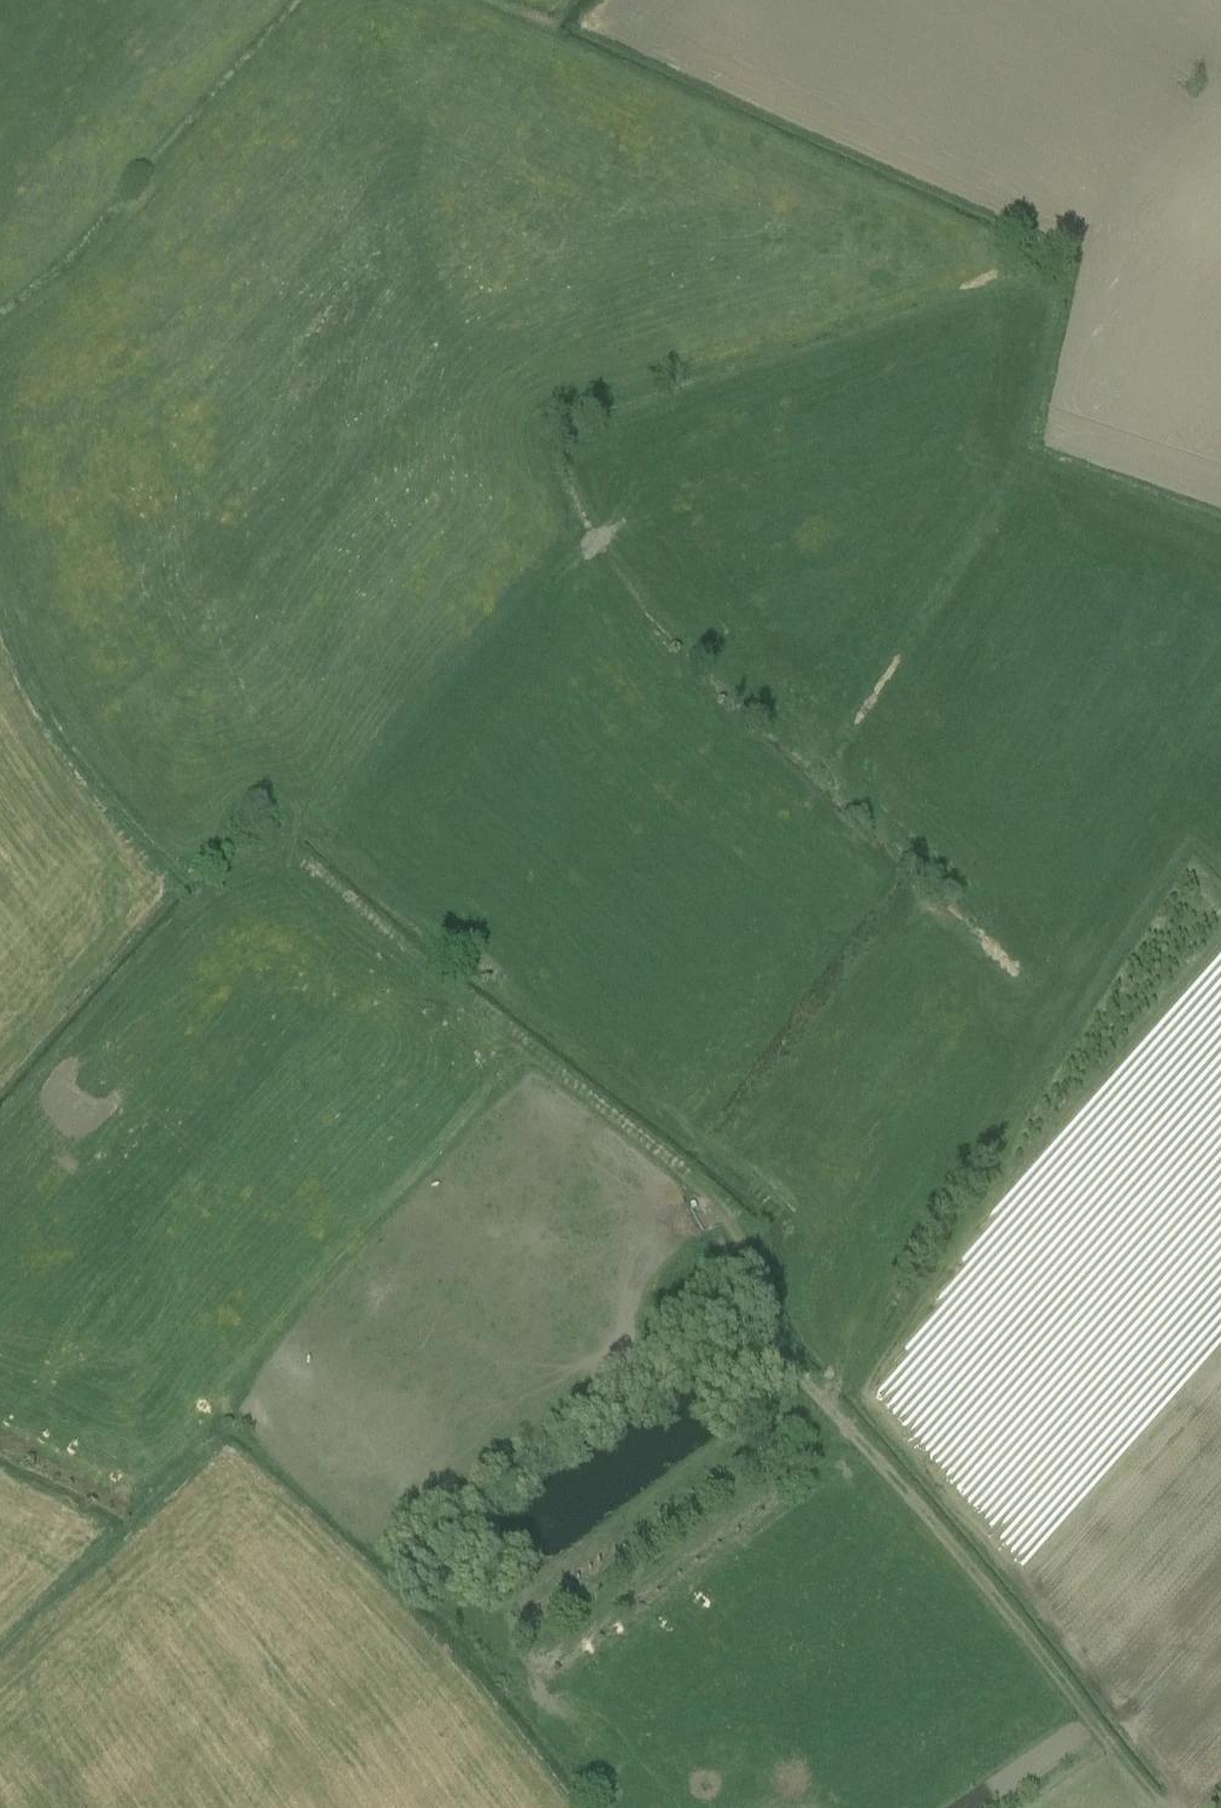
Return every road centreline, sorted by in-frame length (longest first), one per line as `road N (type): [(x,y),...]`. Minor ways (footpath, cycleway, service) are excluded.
road 1 (track): [(1220,52),(1163,107),(1026,277)]

